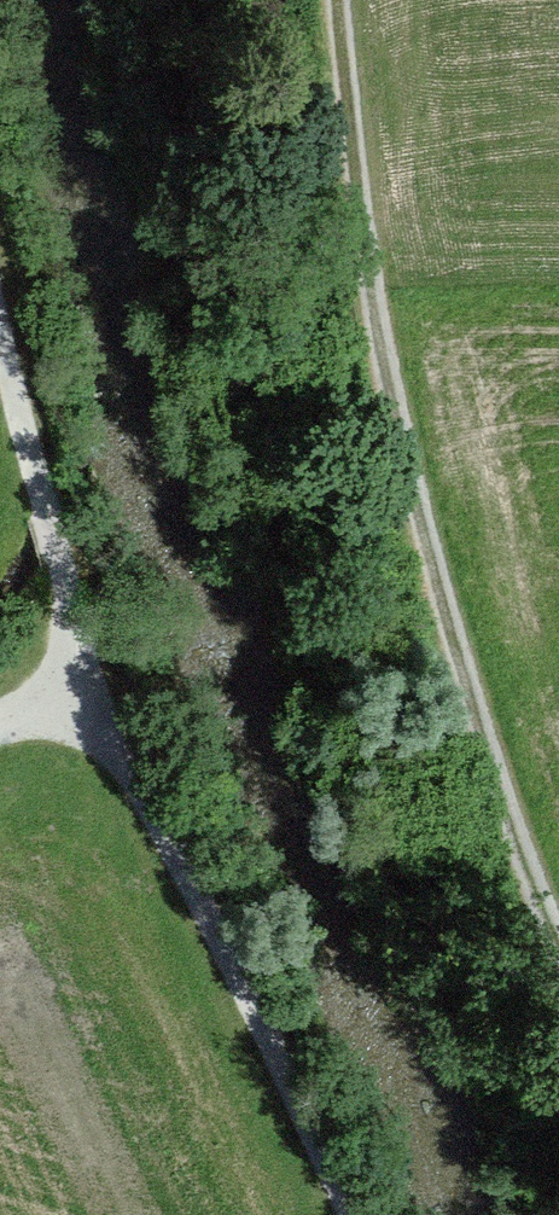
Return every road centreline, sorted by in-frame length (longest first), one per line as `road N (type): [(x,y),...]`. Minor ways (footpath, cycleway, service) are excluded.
road 1 (track): [(324,0),(350,275),(513,861),(558,957)]

